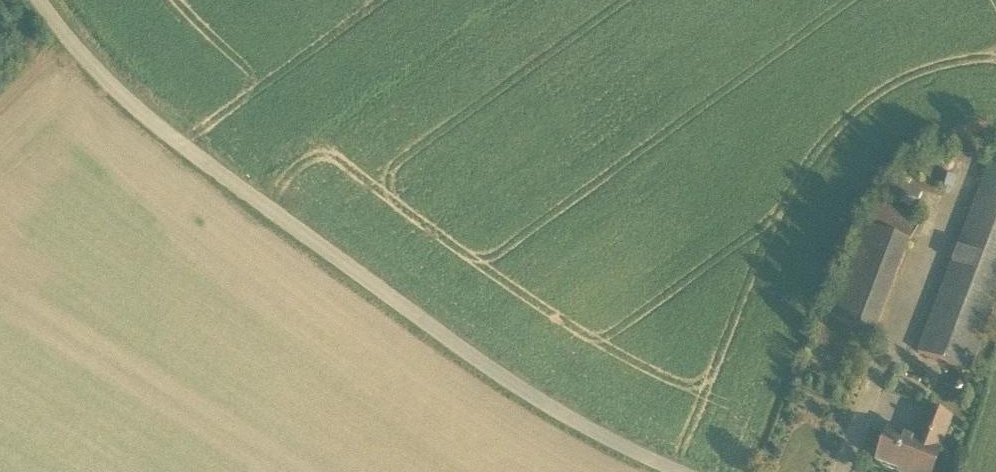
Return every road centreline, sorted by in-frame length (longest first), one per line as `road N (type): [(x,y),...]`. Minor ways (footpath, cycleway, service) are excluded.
road 1 (unclassified): [(679,471),(610,442),(494,371),(130,106),(40,0)]

